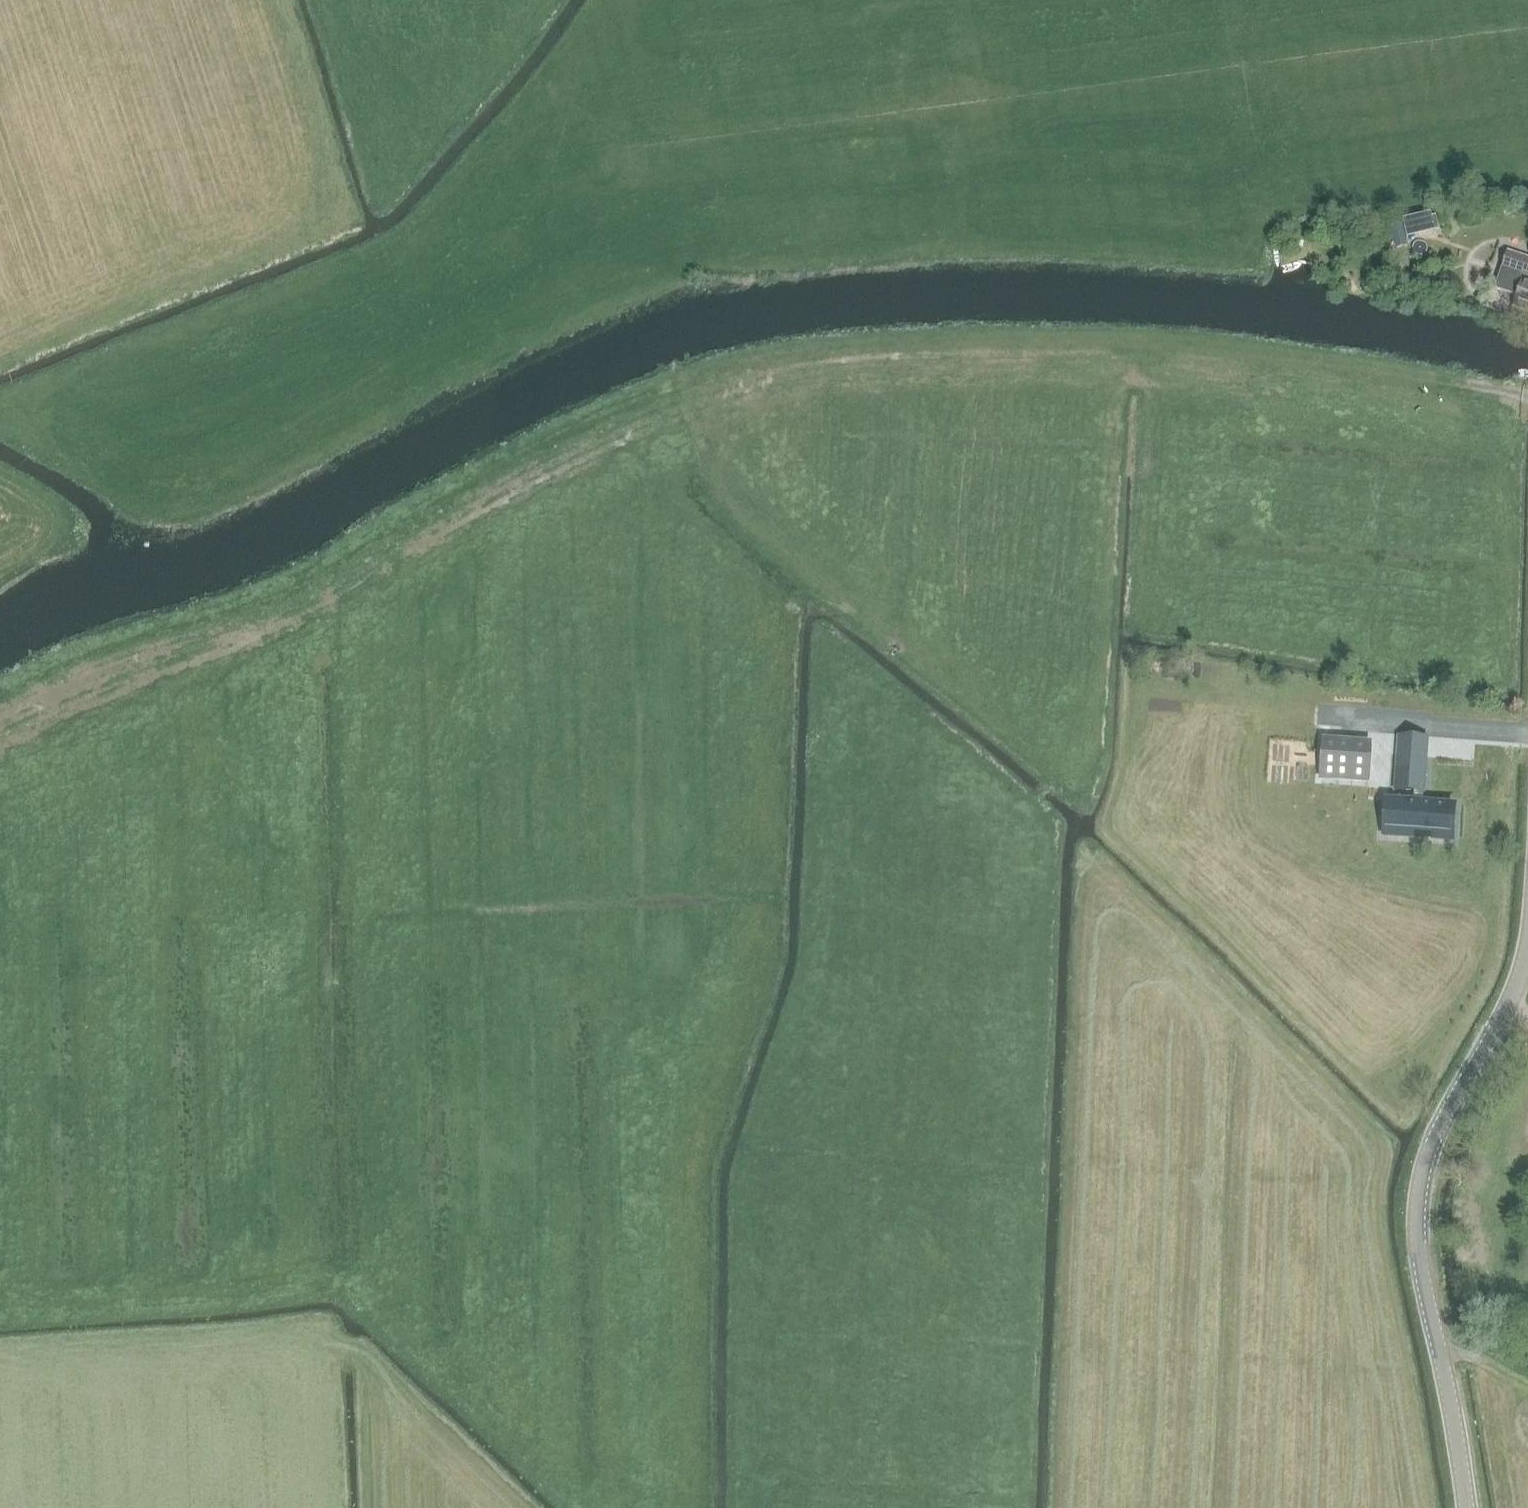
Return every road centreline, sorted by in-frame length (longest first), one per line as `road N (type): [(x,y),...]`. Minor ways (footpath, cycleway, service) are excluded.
road 1 (secondary): [(1465,1507),(1419,1248),(1420,1175),(1527,944)]

